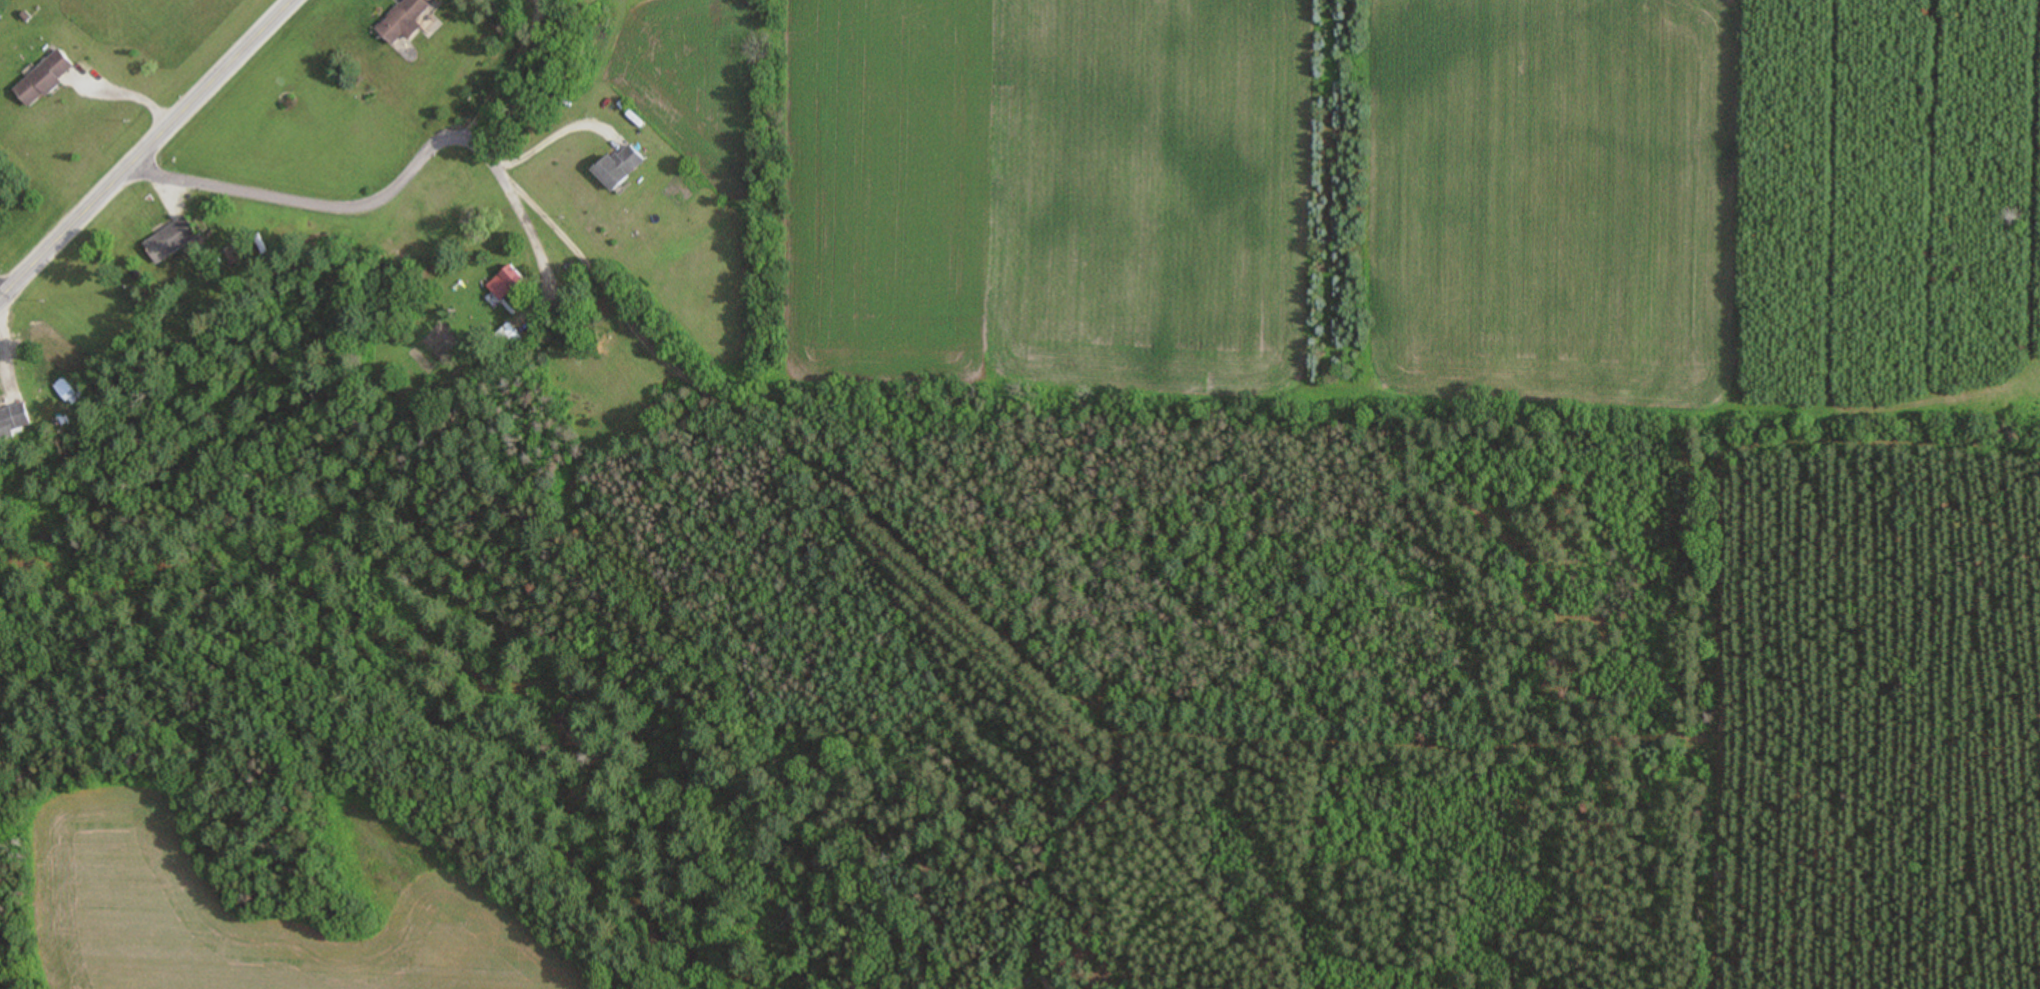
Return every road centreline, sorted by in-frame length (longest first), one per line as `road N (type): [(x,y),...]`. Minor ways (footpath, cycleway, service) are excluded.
road 1 (residential): [(121,171),(223,210),(282,221),(343,218),(377,204),(437,142),(465,147),(507,215),(530,274)]
road 2 (primary): [(121,171),(292,0)]
road 3 (primary): [(0,295),(121,171)]

